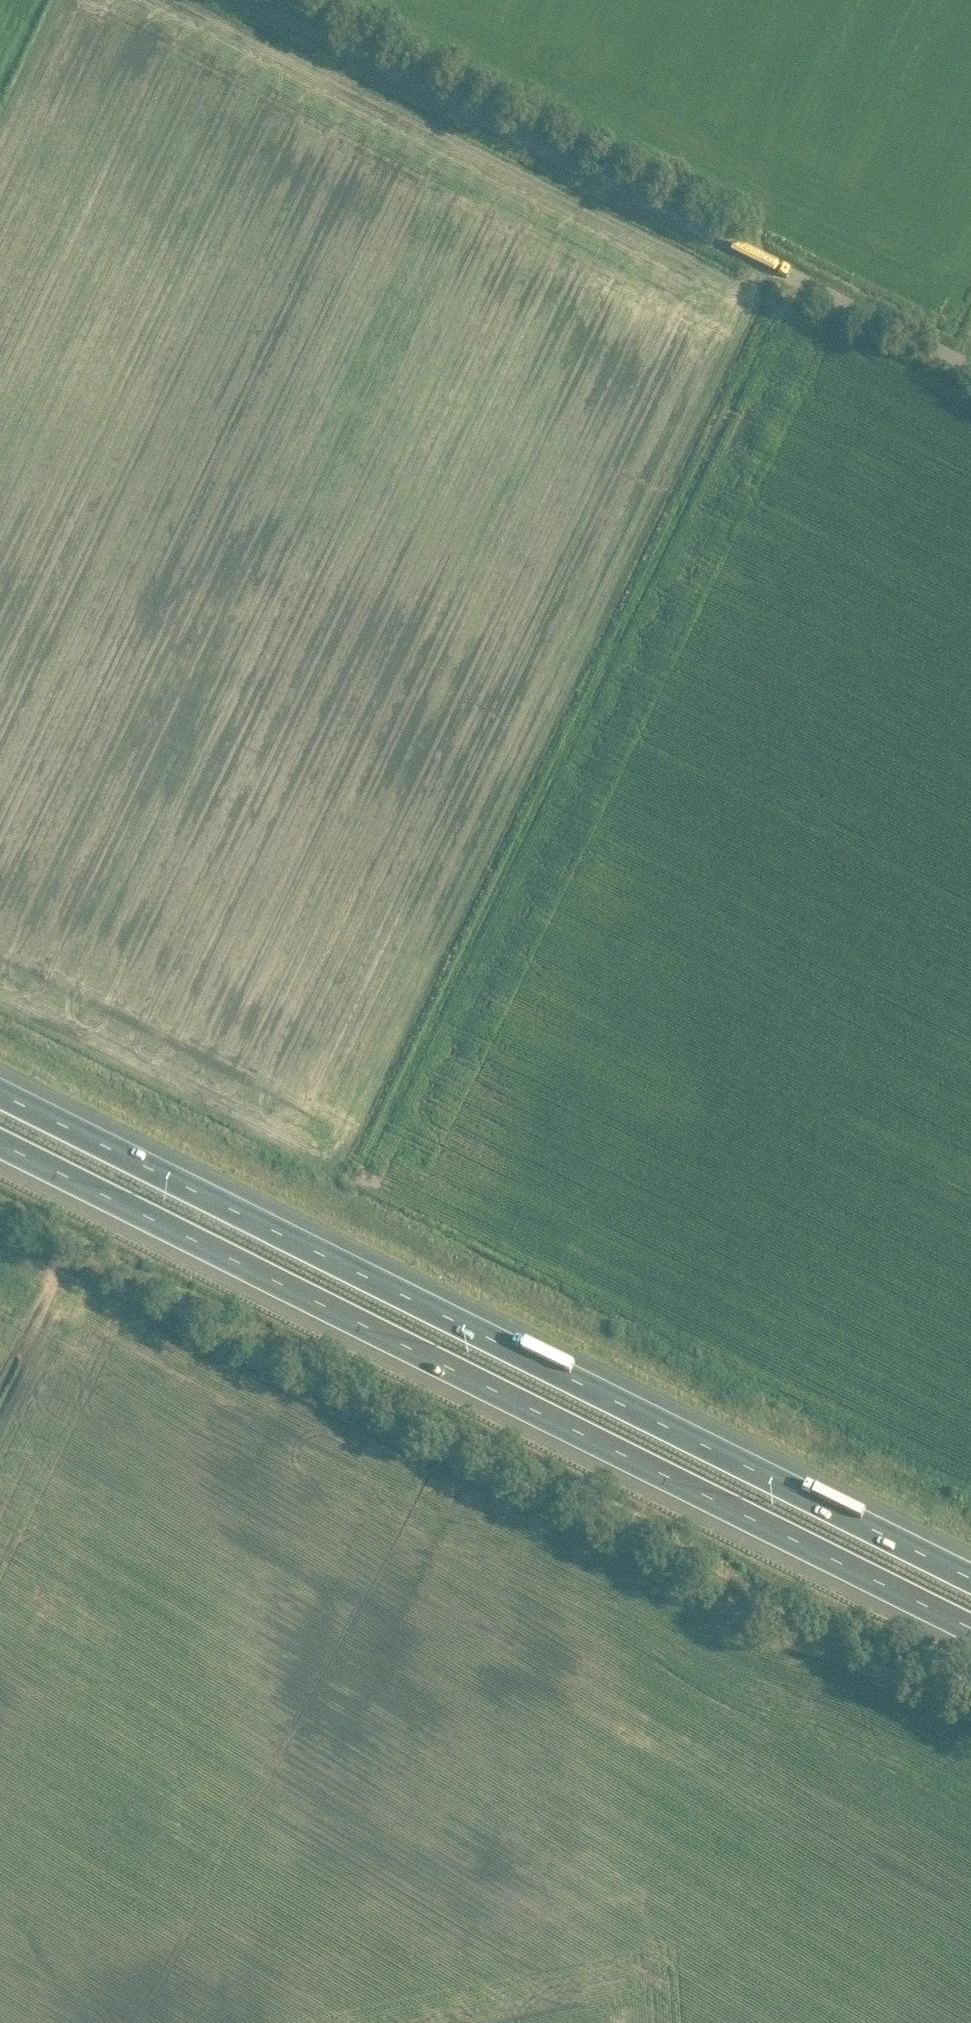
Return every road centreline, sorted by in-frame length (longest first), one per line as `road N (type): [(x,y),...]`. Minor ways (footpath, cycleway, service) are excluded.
road 1 (motorway): [(970,1572),(0,1086)]
road 2 (motorway): [(0,1147),(970,1632)]
road 3 (track): [(258,0),(970,361)]

